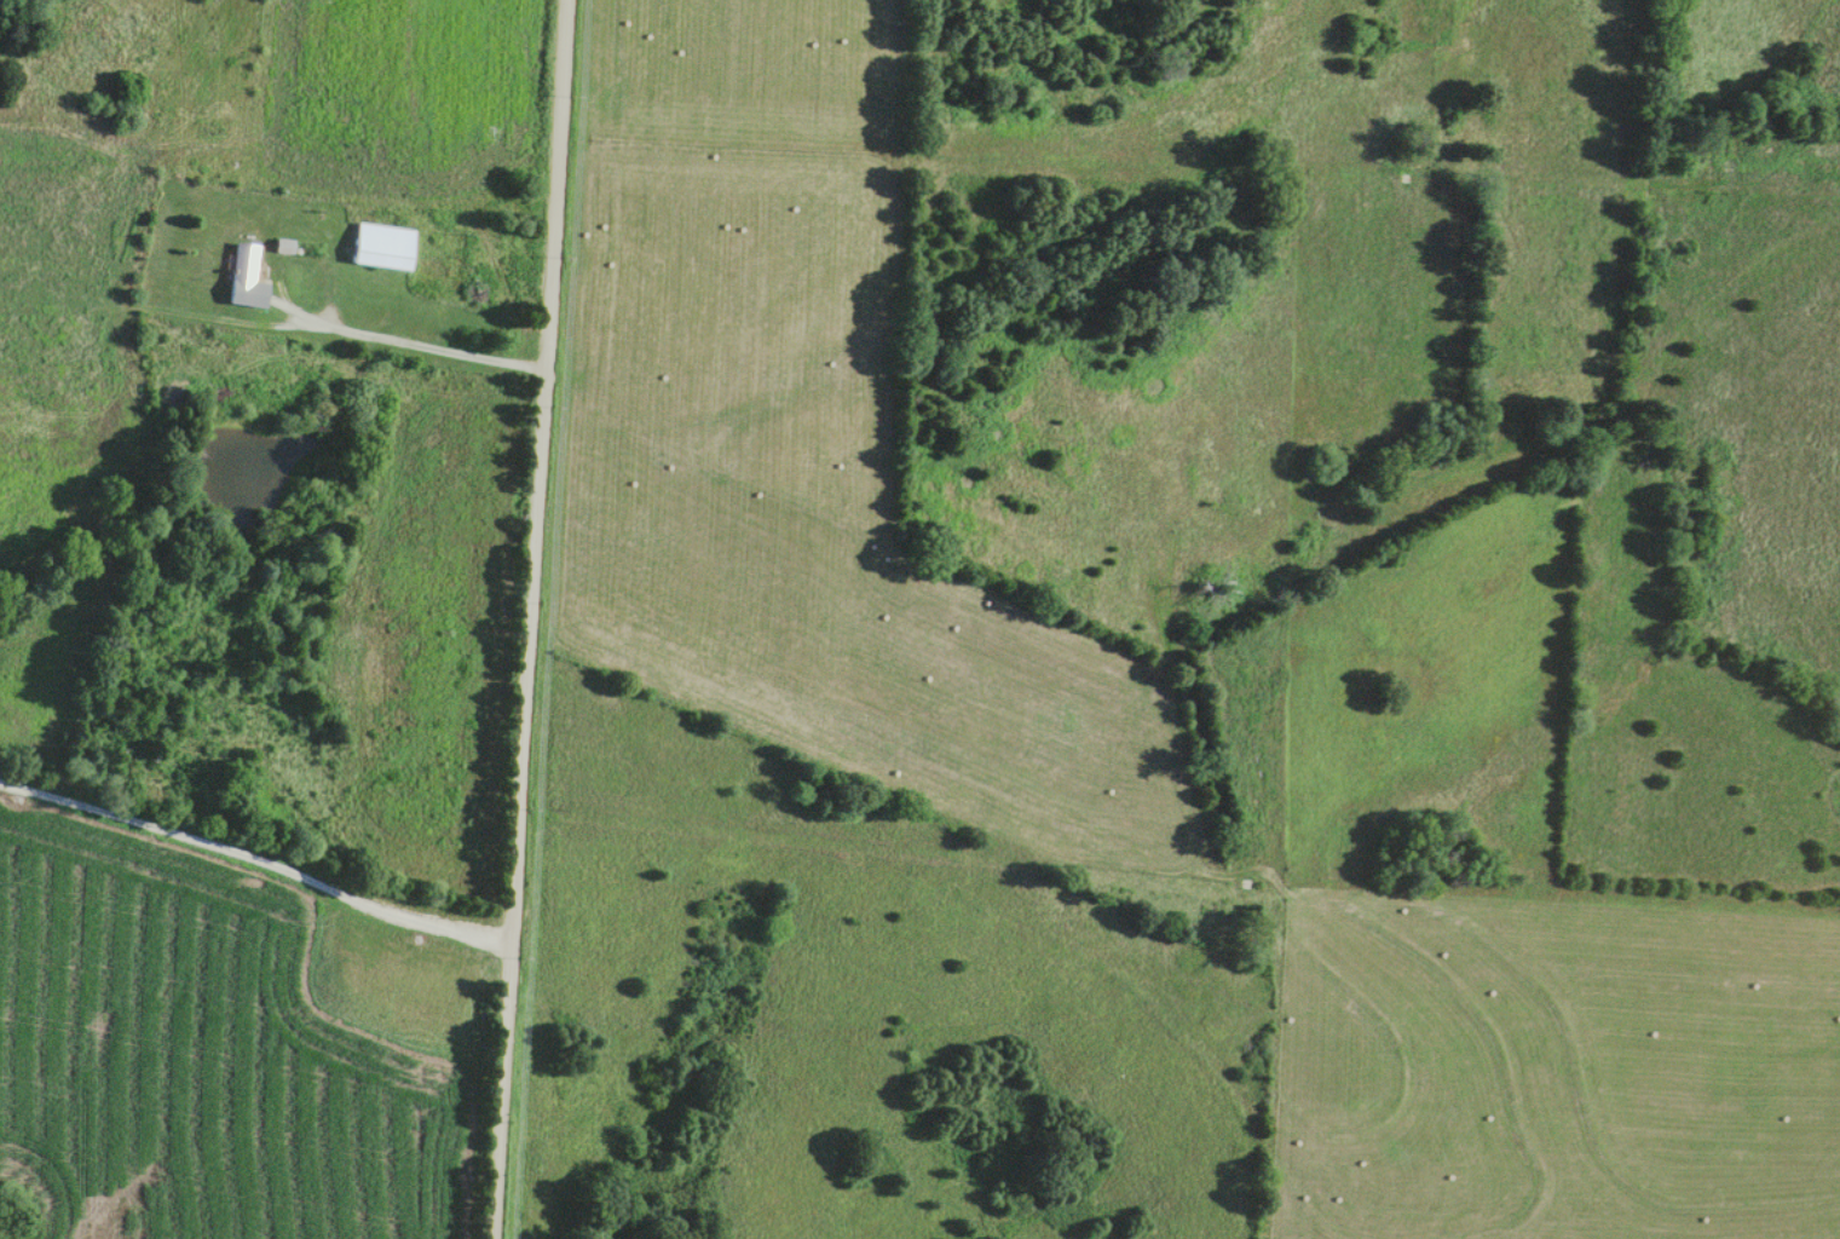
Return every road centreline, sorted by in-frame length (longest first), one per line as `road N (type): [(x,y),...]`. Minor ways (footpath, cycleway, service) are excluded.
road 1 (residential): [(493,1238),(575,0)]

